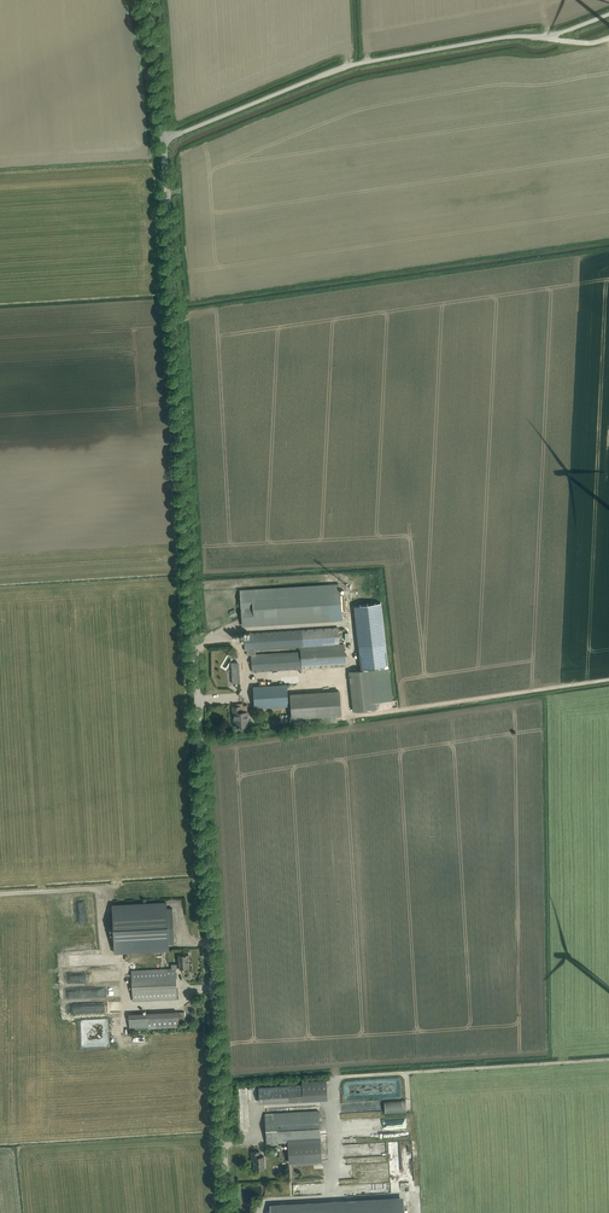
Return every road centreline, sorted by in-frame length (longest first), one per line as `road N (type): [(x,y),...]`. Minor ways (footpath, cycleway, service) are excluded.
road 1 (unclassified): [(226,1212),(164,139)]
road 2 (unclassified): [(164,139),(346,67),(554,36),(608,14)]
road 3 (unclassified): [(164,139),(150,0)]

